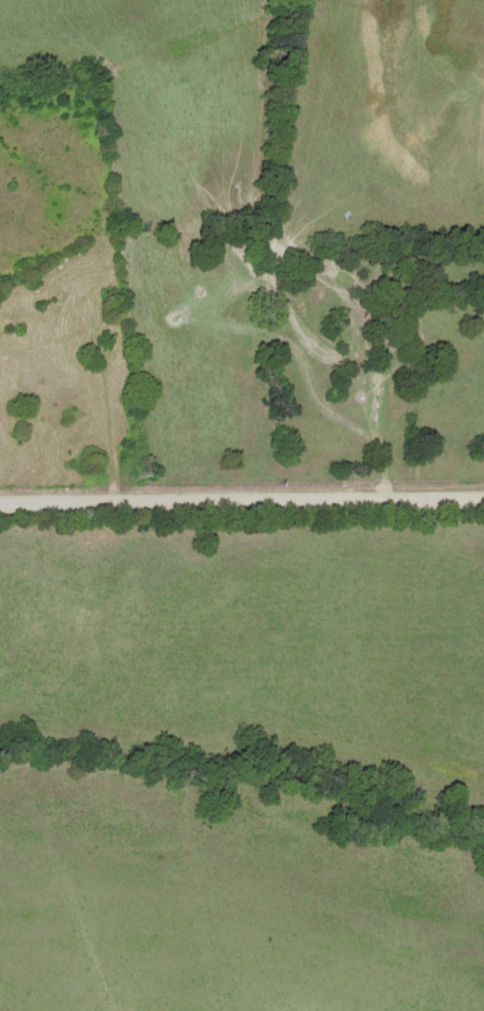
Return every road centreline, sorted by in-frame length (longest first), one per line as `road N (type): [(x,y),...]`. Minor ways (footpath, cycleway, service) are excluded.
road 1 (residential): [(0,502),(483,501)]

